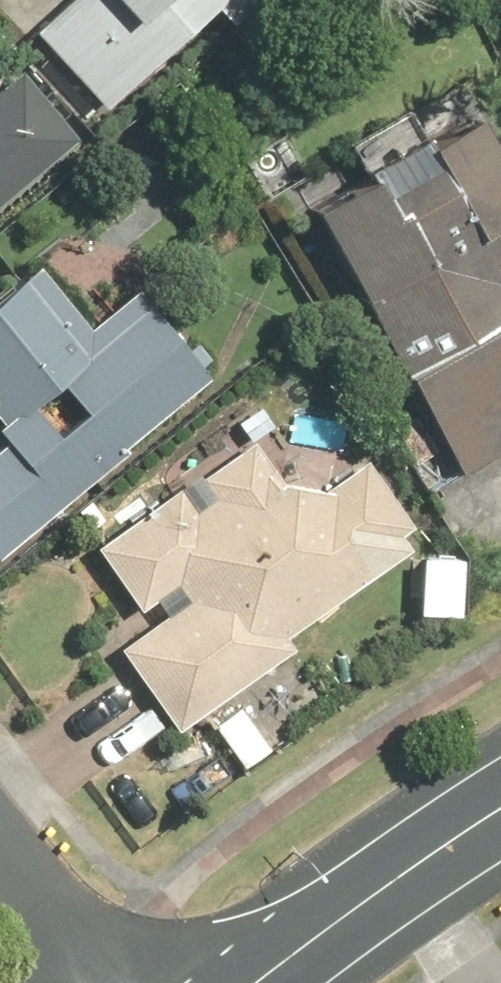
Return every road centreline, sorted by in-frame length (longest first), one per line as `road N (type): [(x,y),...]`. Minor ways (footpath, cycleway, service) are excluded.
road 1 (tertiary): [(248,982),(500,808)]
road 2 (residential): [(0,852),(106,982)]

